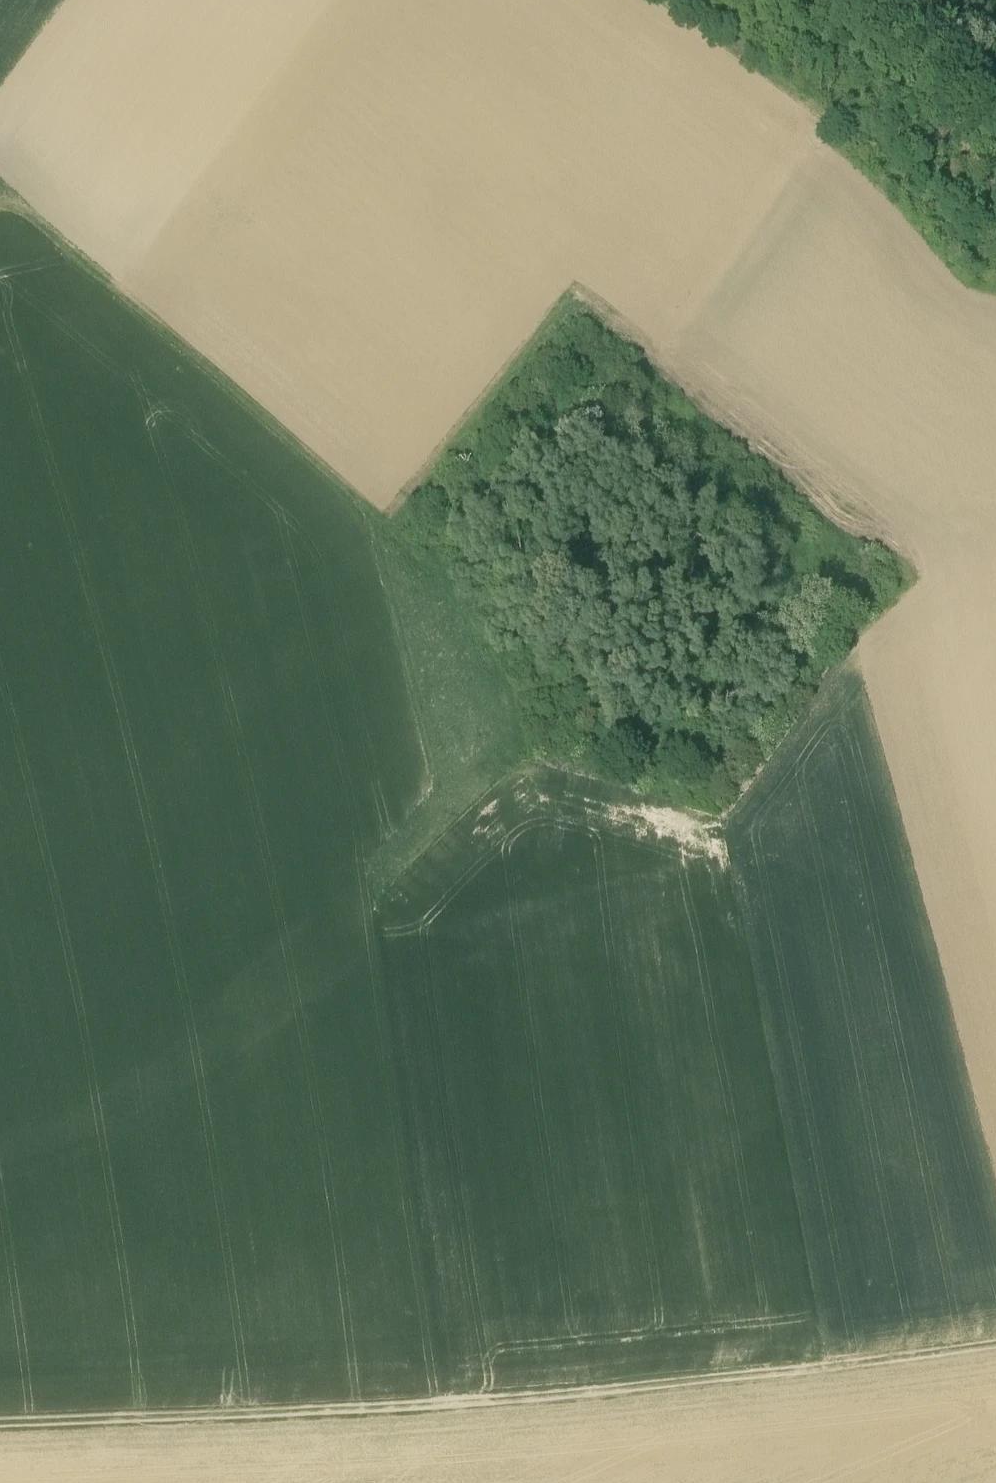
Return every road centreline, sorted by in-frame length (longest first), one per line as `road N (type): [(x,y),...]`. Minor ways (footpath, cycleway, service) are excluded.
road 1 (track): [(995,1350),(800,1381),(311,1423),(0,1436)]
road 2 (track): [(0,224),(36,234),(381,527)]

